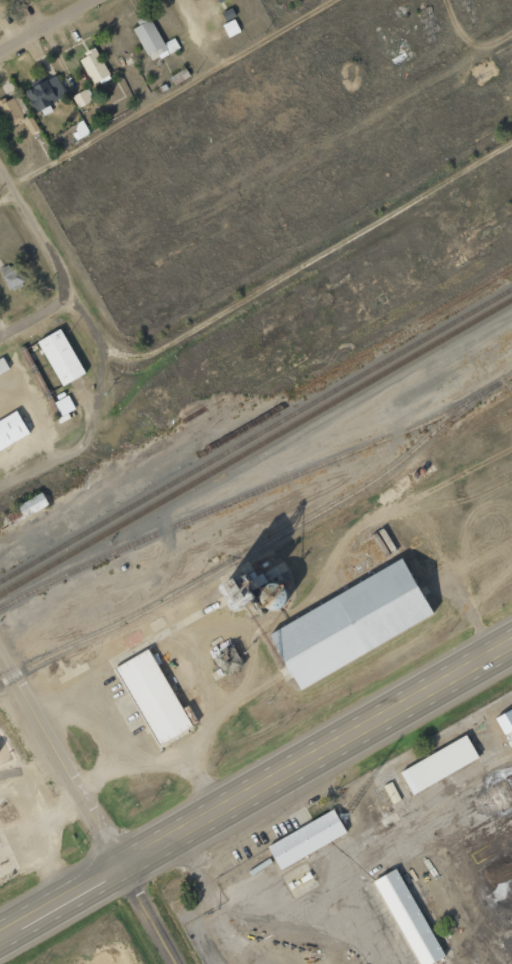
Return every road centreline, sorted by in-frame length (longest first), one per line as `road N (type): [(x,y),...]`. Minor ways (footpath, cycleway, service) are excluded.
road 1 (trunk): [(187,829),(511,644)]
road 2 (secondary): [(182,963),(0,655)]
road 3 (residential): [(110,337),(0,162)]
road 4 (trunk): [(0,936),(123,863)]

